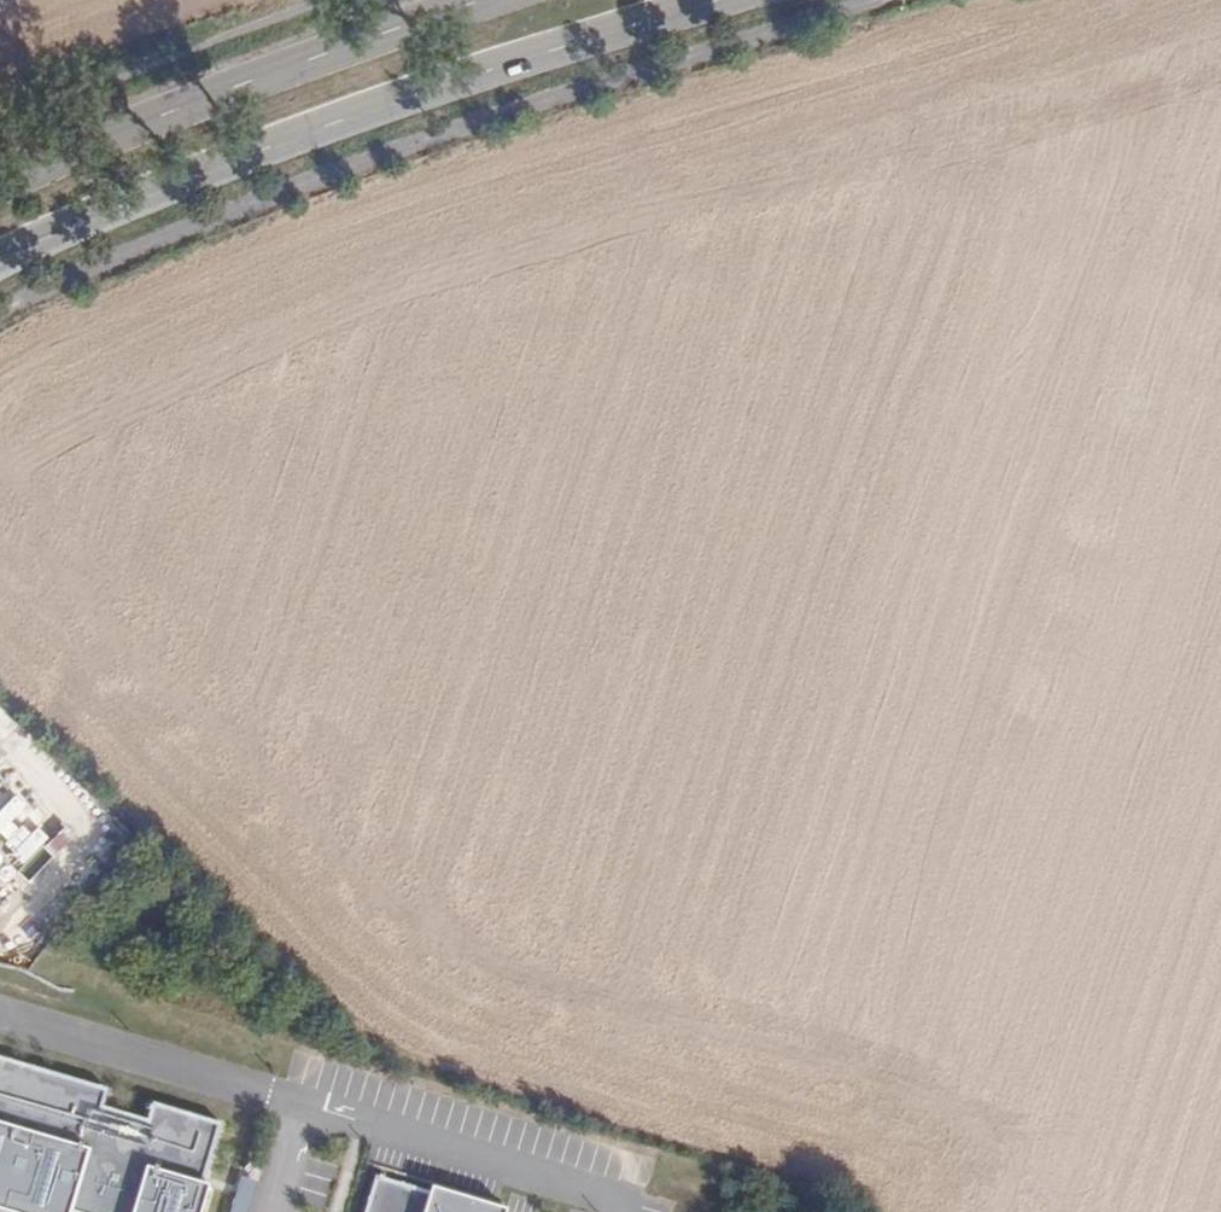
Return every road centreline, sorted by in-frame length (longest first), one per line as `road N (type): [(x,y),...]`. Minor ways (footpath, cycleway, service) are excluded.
road 1 (secondary): [(0,261),(134,199),(392,107),(742,0)]
road 2 (secondary): [(491,0),(364,39),(0,185)]

